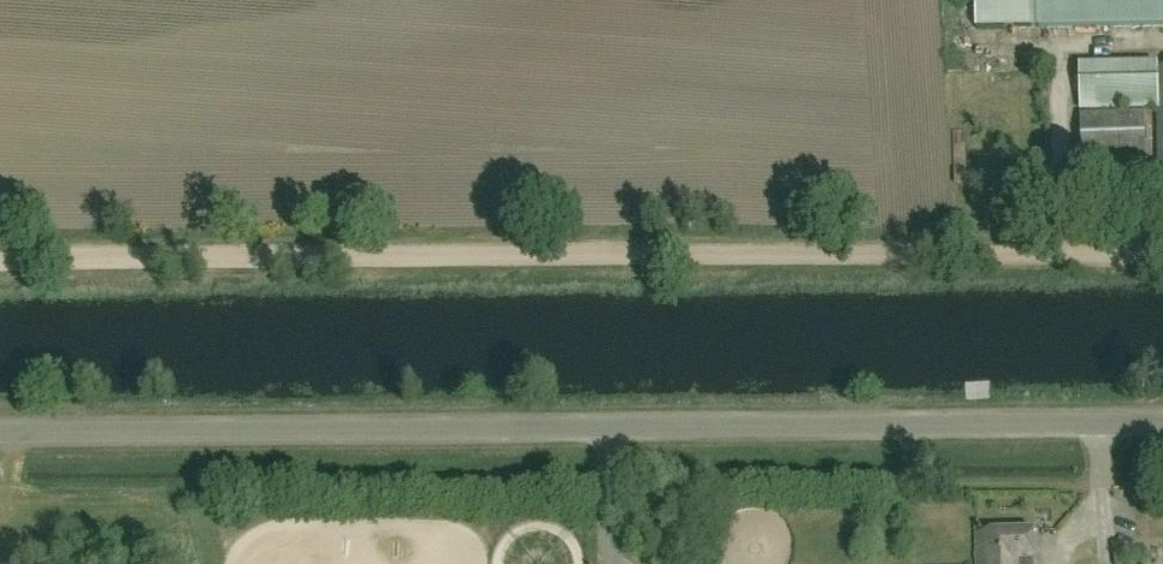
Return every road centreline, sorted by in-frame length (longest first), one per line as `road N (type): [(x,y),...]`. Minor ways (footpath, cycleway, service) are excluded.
road 1 (unclassified): [(0,432),(1162,424)]
road 2 (track): [(0,257),(1159,253)]

